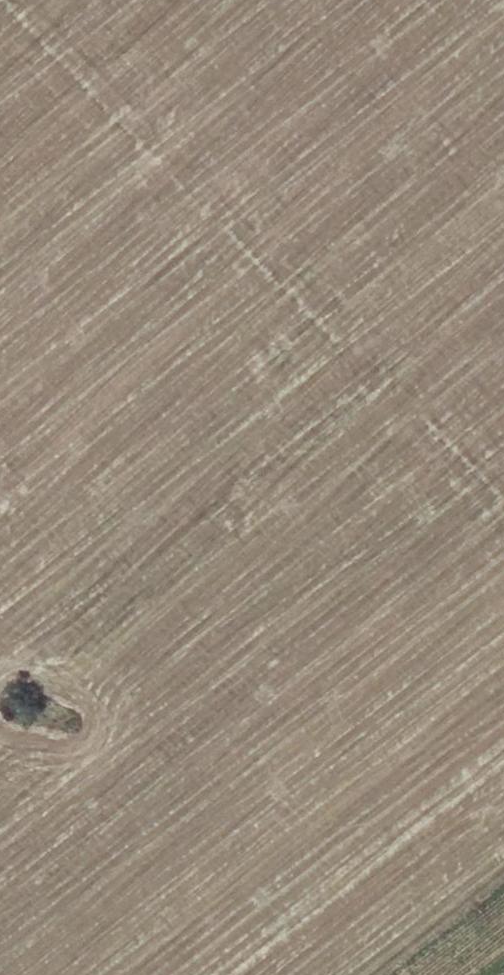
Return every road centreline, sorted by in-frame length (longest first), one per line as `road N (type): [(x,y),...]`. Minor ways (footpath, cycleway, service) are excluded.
road 1 (track): [(503,828),(353,974)]

